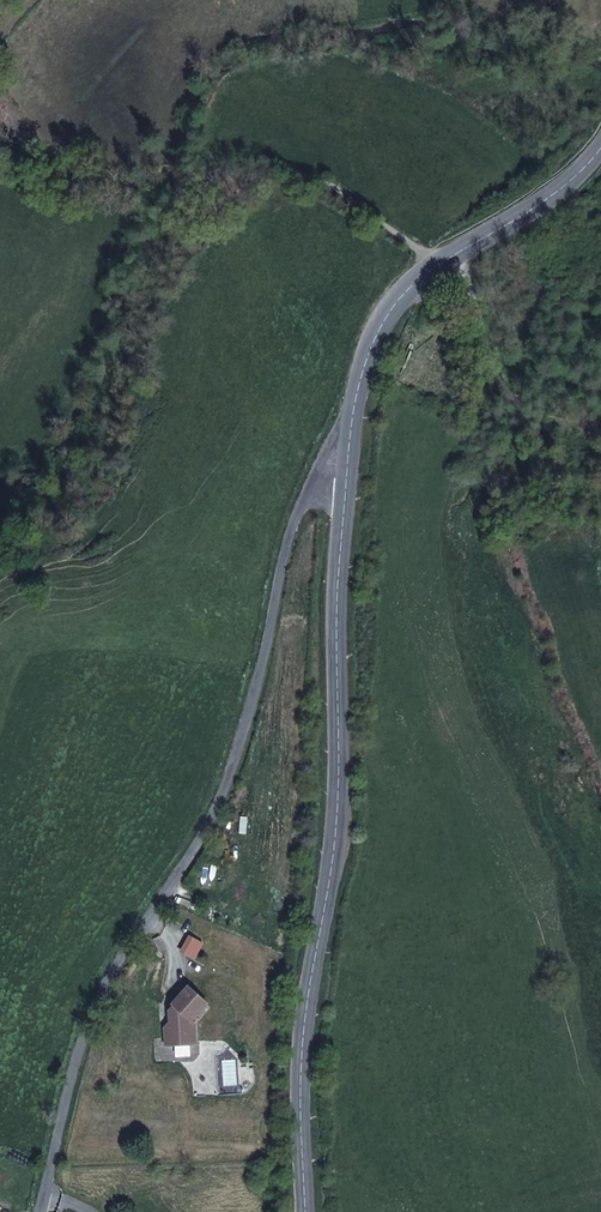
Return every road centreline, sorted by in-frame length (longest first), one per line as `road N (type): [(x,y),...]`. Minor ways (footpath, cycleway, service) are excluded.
road 1 (residential): [(38,1211),(80,1036),(114,966),(202,835),(240,744),(298,510),(348,445)]
road 2 (secondary): [(310,1211),(305,1103),(338,797),(336,595),(348,445)]
road 3 (secondary): [(348,445),(361,373),(383,321),(416,282),(514,224),(600,157)]

